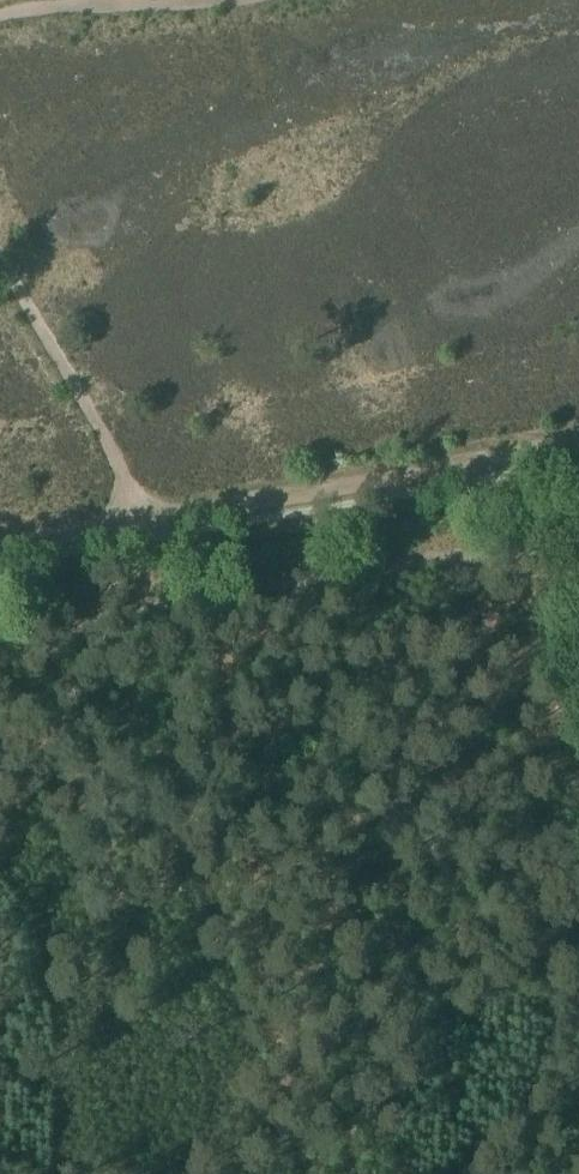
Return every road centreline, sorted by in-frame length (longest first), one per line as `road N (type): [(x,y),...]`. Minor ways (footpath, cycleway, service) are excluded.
road 1 (track): [(306,1173),(269,1013),(220,639),(189,603)]
road 2 (track): [(0,545),(578,445)]
road 3 (track): [(0,640),(189,603),(552,548)]
road 4 (track): [(0,264),(138,505),(169,537)]
road 5 (track): [(0,17),(101,2),(218,7),(240,0)]

